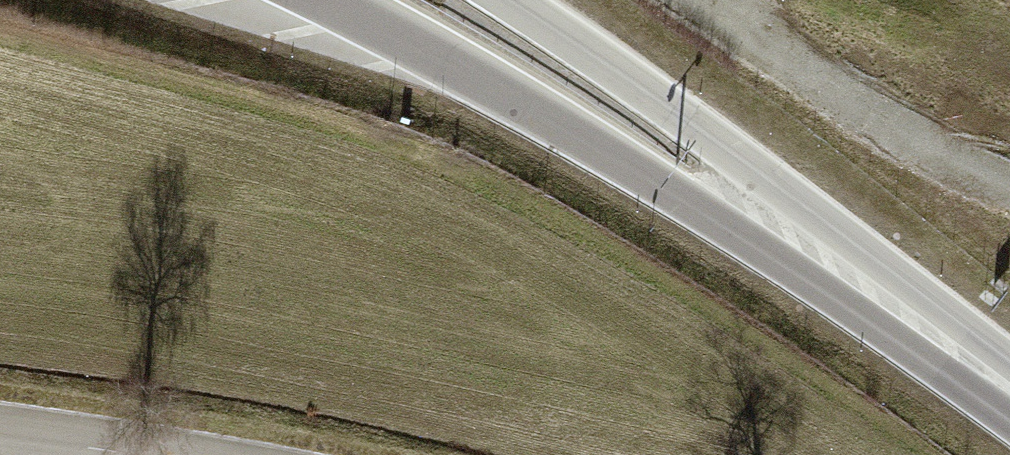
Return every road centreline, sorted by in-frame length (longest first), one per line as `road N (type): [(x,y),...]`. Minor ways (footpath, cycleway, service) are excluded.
road 1 (primary): [(334,0),(860,282)]
road 2 (motorway): [(860,282),(706,138),(509,0)]
road 3 (primary): [(1009,389),(860,282)]
road 4 (unclassified): [(0,436),(157,454)]

